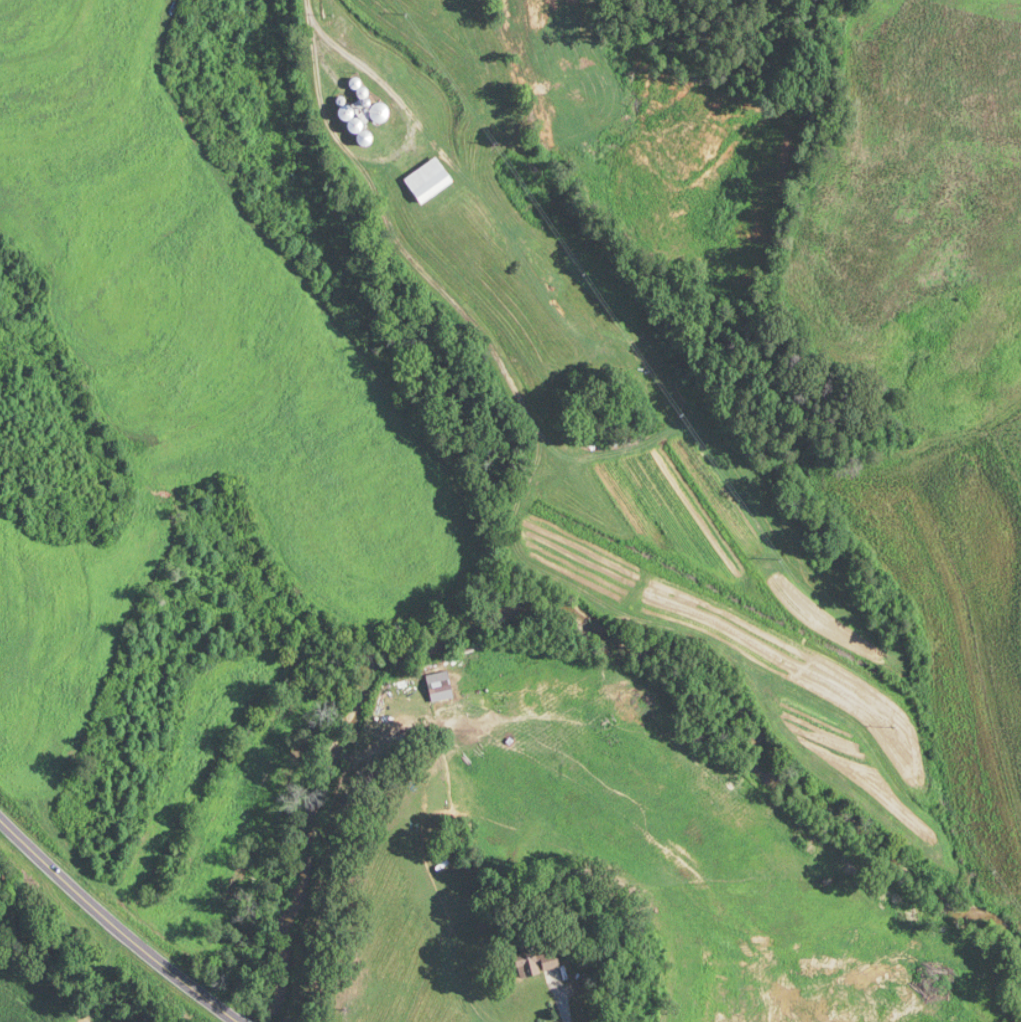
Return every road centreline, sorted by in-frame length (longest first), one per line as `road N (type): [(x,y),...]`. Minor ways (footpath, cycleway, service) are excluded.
road 1 (residential): [(231,1019),(138,949),(0,818)]

